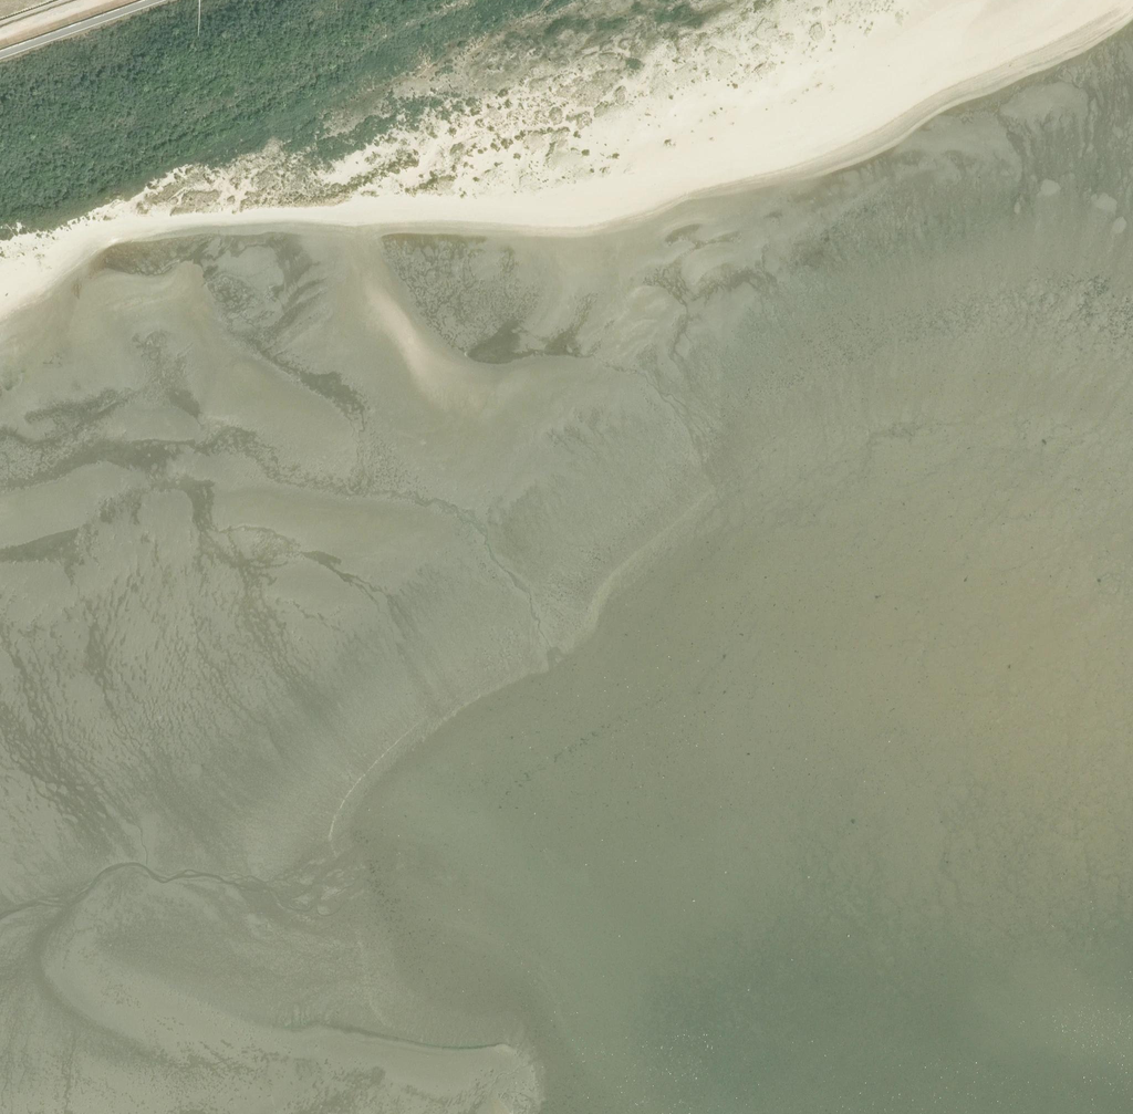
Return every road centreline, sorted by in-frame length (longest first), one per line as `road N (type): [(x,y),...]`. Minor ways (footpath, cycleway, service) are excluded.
road 1 (unclassified): [(145,0),(0,50)]

